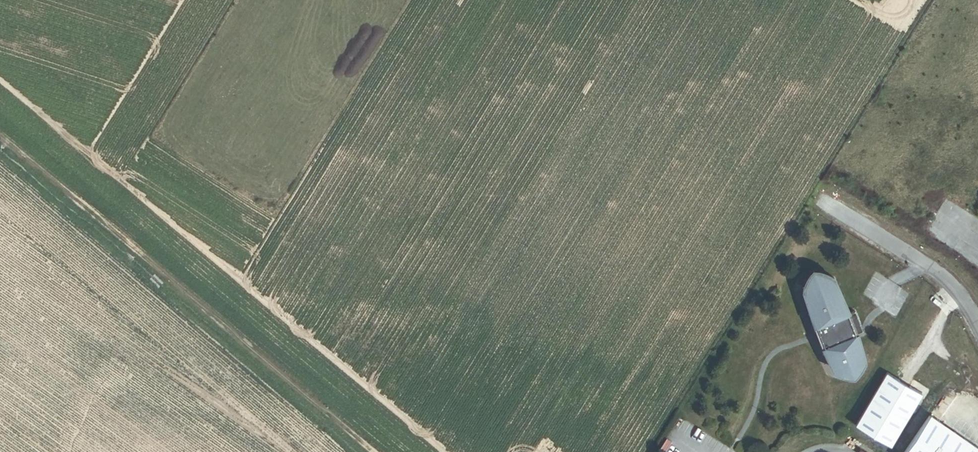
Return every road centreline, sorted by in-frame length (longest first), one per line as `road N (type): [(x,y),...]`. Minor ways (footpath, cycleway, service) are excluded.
road 1 (track): [(0,138),(370,451)]
road 2 (unclassified): [(977,325),(956,282),(813,197)]

